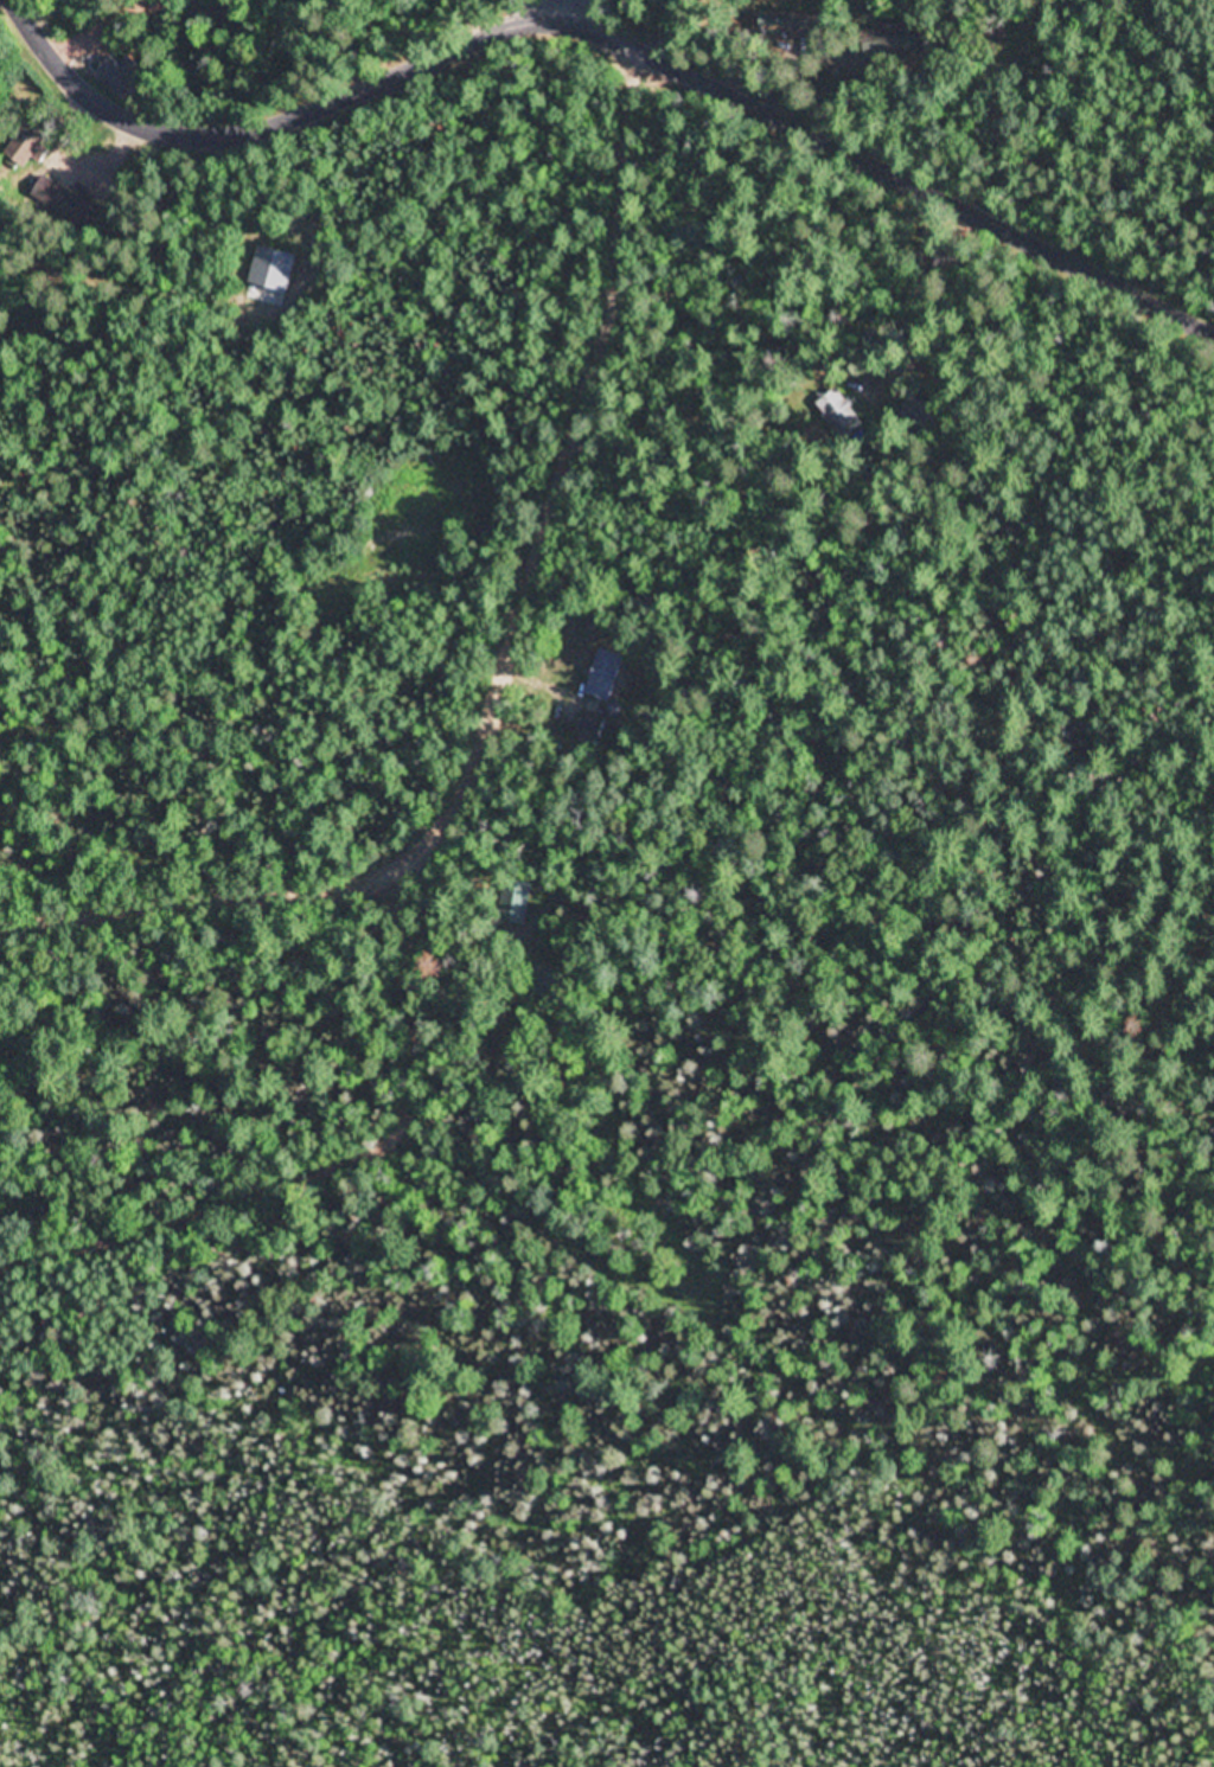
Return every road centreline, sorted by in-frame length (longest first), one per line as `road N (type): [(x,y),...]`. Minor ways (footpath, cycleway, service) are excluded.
road 1 (residential): [(1213,325),(713,83),(536,12)]
road 2 (residential): [(12,0),(75,92),(138,132),(194,140),(242,136),(326,113),(536,12)]

